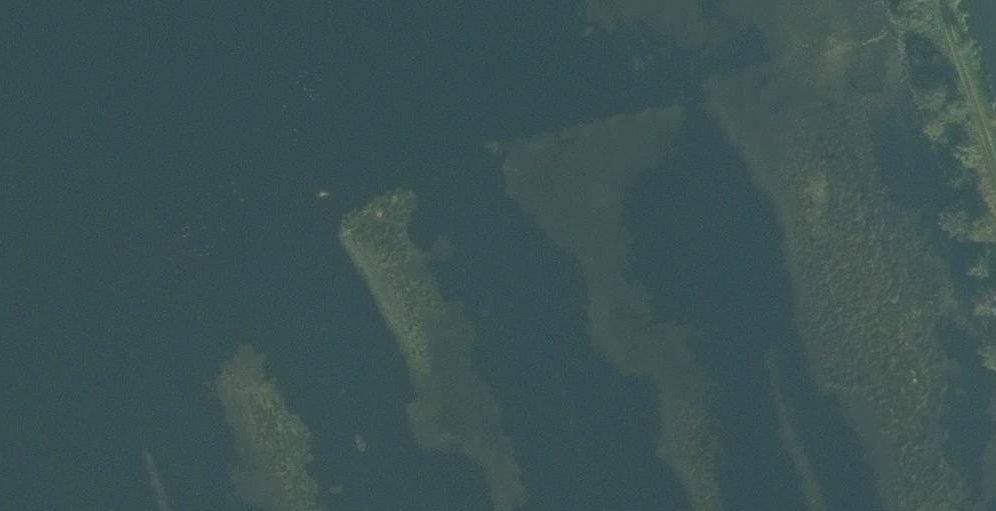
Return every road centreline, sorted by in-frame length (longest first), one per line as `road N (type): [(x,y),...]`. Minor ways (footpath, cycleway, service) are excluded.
road 1 (track): [(995,234),(919,0)]

